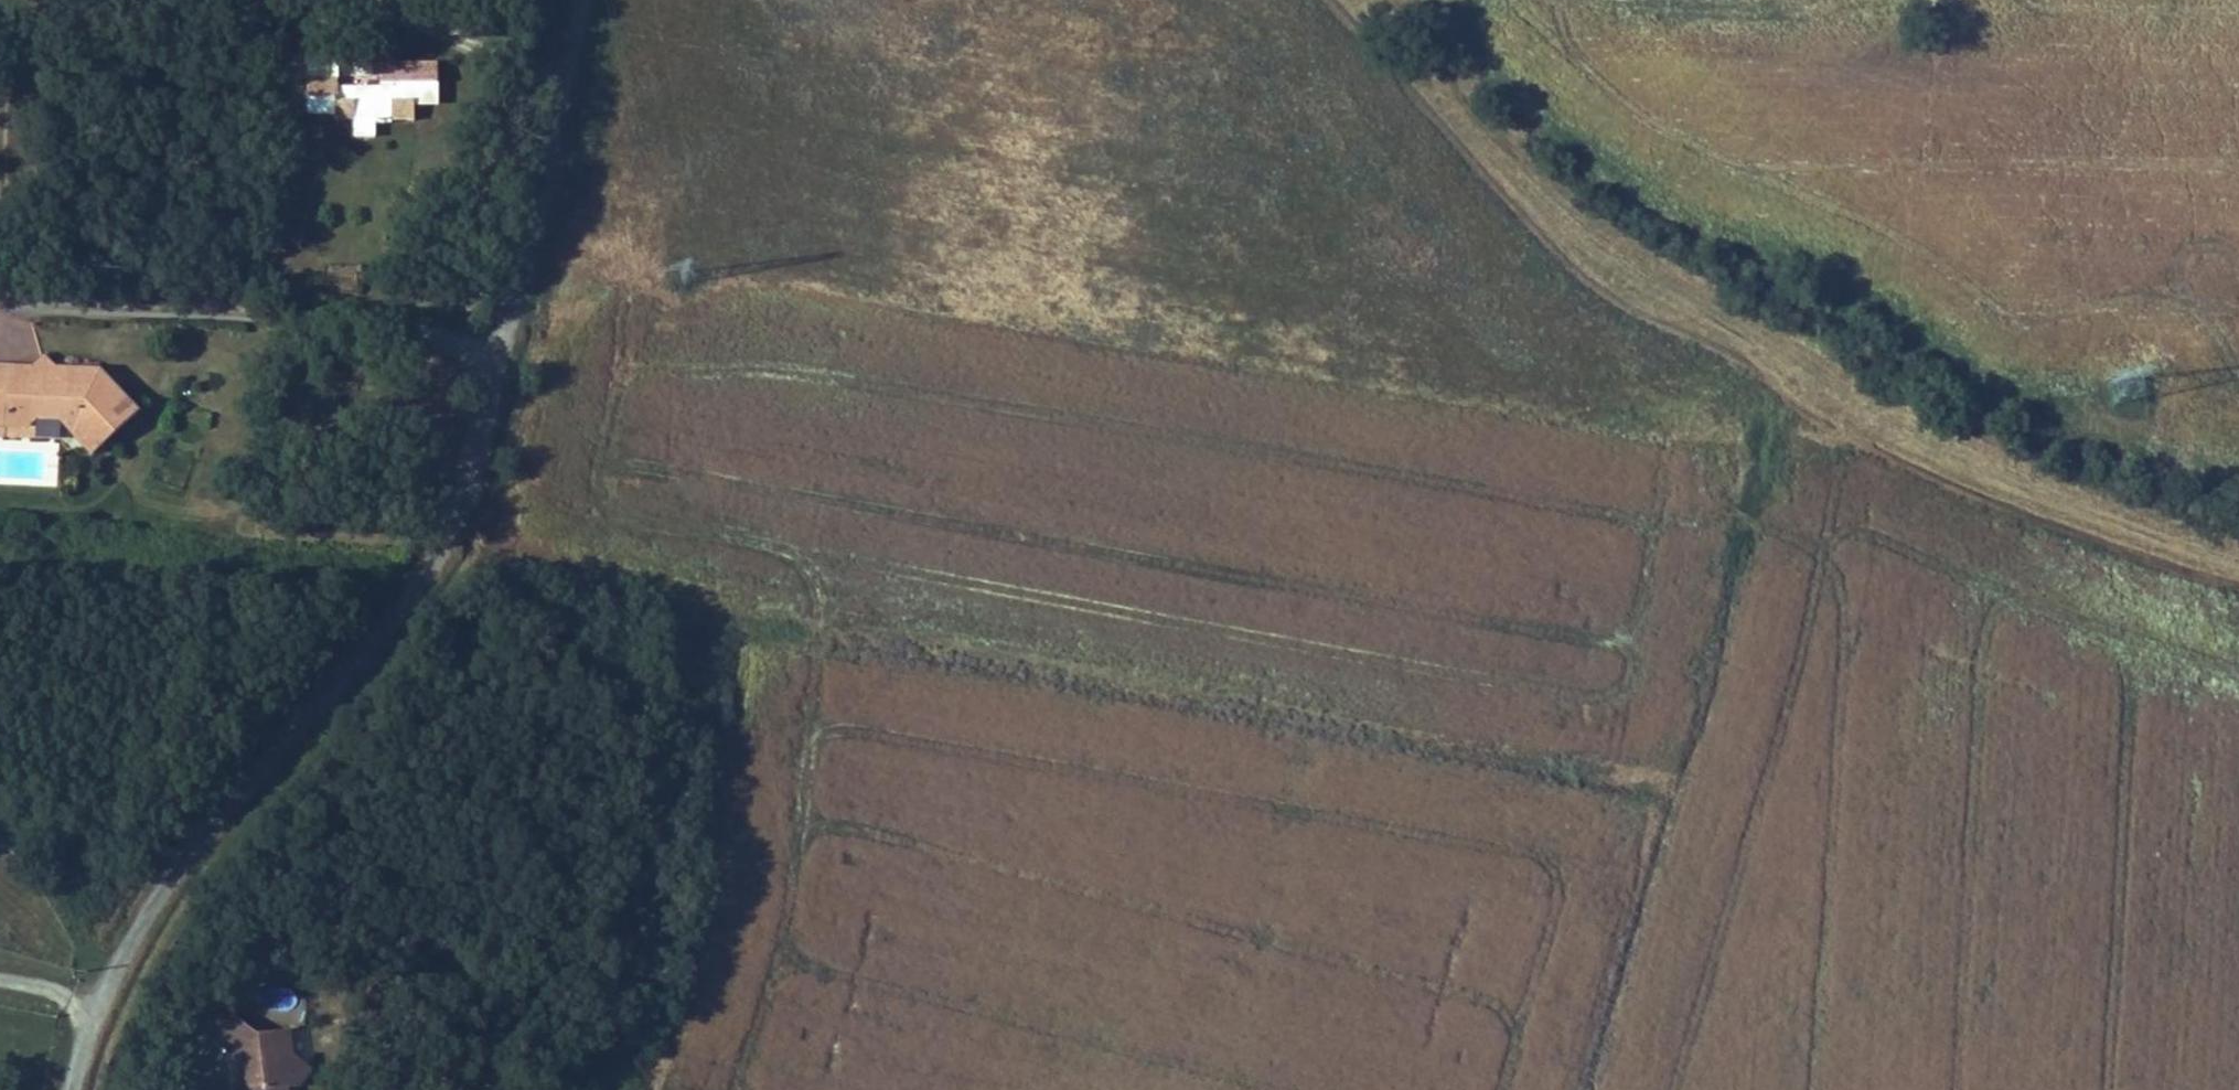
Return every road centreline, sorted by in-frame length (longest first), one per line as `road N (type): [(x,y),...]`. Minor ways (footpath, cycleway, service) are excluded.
road 1 (unclassified): [(579,0),(458,495),(430,554),(247,769),(126,931),(90,1006),(69,1089)]
road 2 (track): [(1375,0),(1427,47),(1449,84),(1582,227),(1956,465),(2102,526),(2238,565)]

